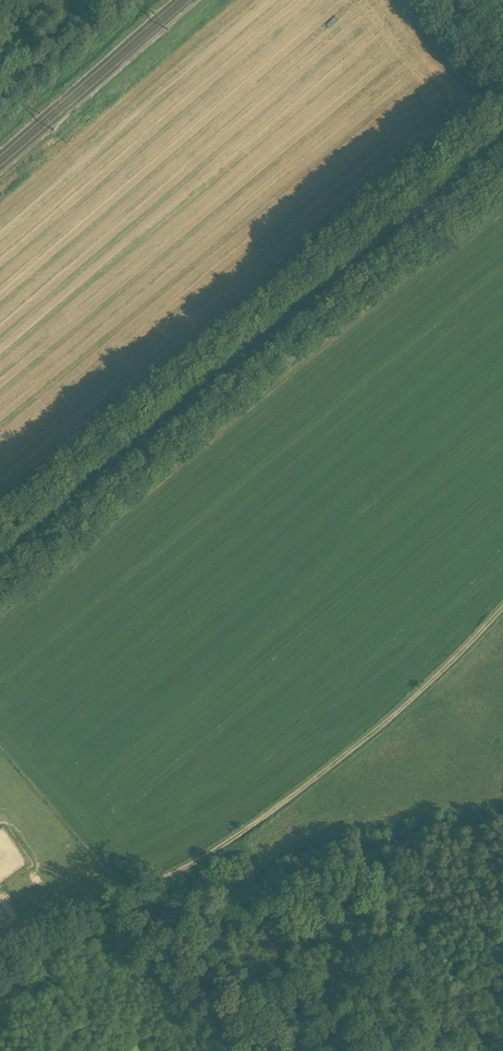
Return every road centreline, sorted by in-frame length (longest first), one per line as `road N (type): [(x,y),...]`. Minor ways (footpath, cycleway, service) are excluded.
road 1 (secondary): [(0,559),(456,182)]
road 2 (track): [(127,892),(182,868),(283,803),(400,708),(502,607)]
road 3 (track): [(0,945),(57,914),(127,892)]

